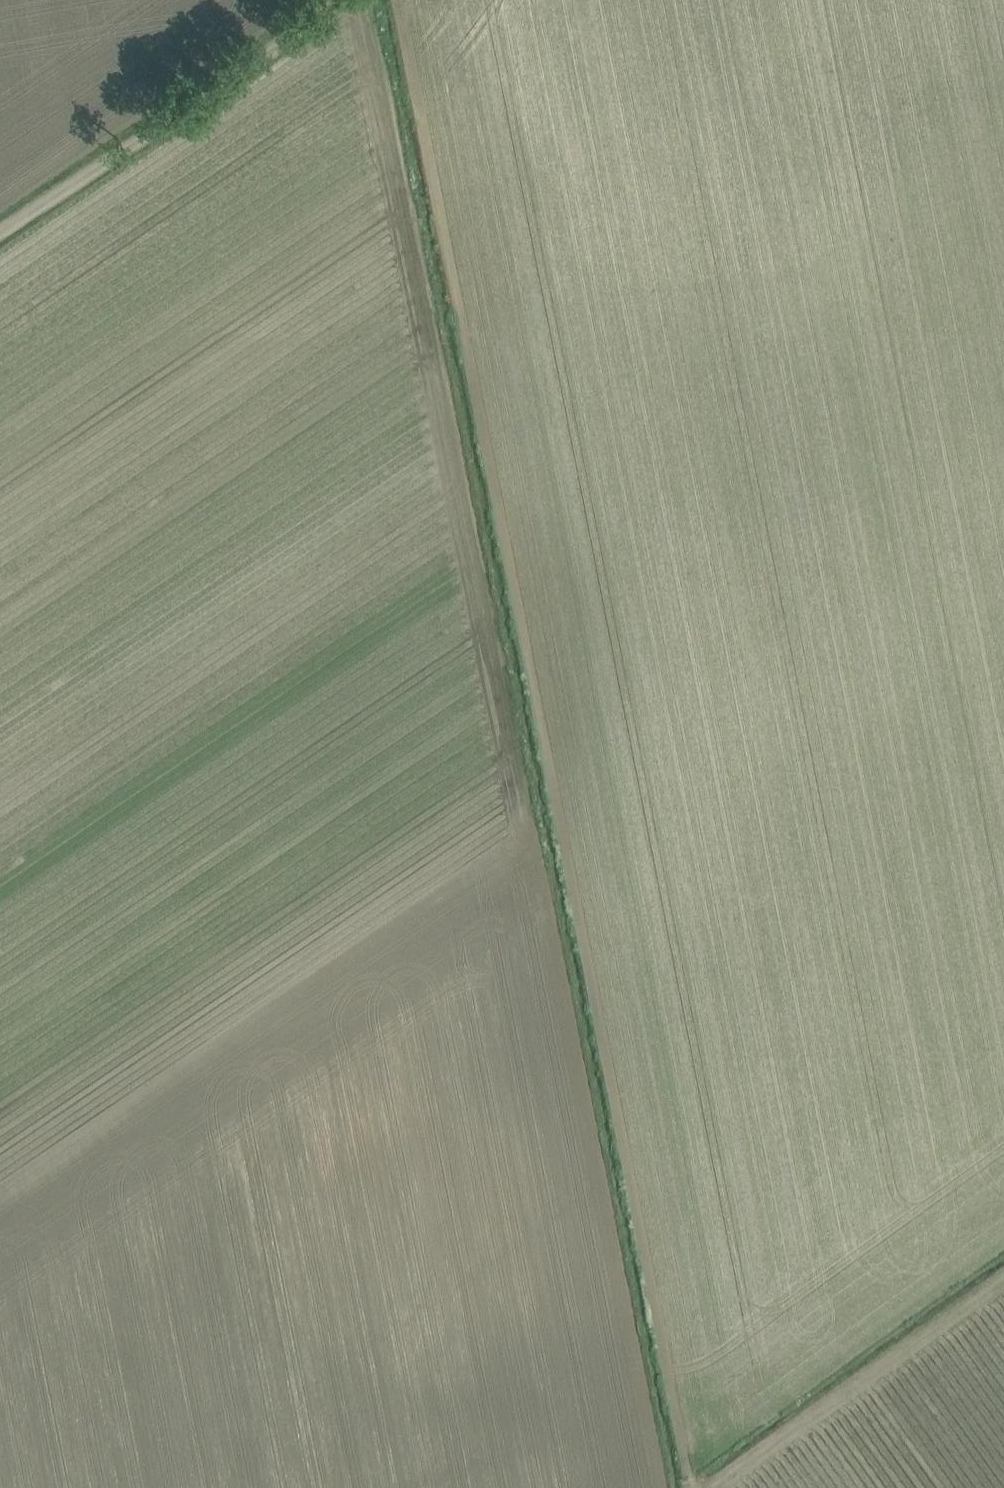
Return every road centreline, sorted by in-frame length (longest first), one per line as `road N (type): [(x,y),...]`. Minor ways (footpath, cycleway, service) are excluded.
road 1 (track): [(0,232),(331,0)]

